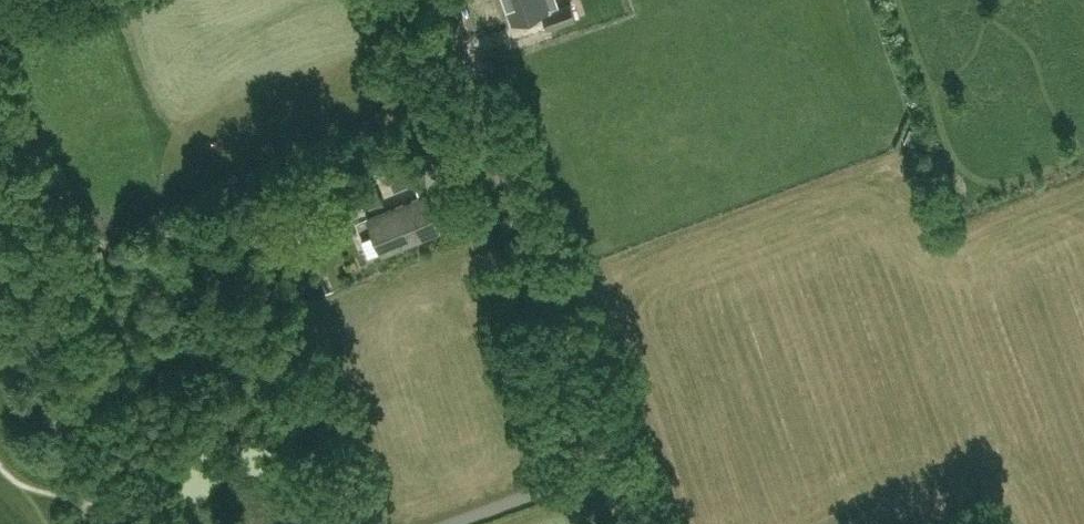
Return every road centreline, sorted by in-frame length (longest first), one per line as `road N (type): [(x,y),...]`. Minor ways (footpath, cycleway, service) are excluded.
road 1 (tertiary): [(629,523),(440,0)]

